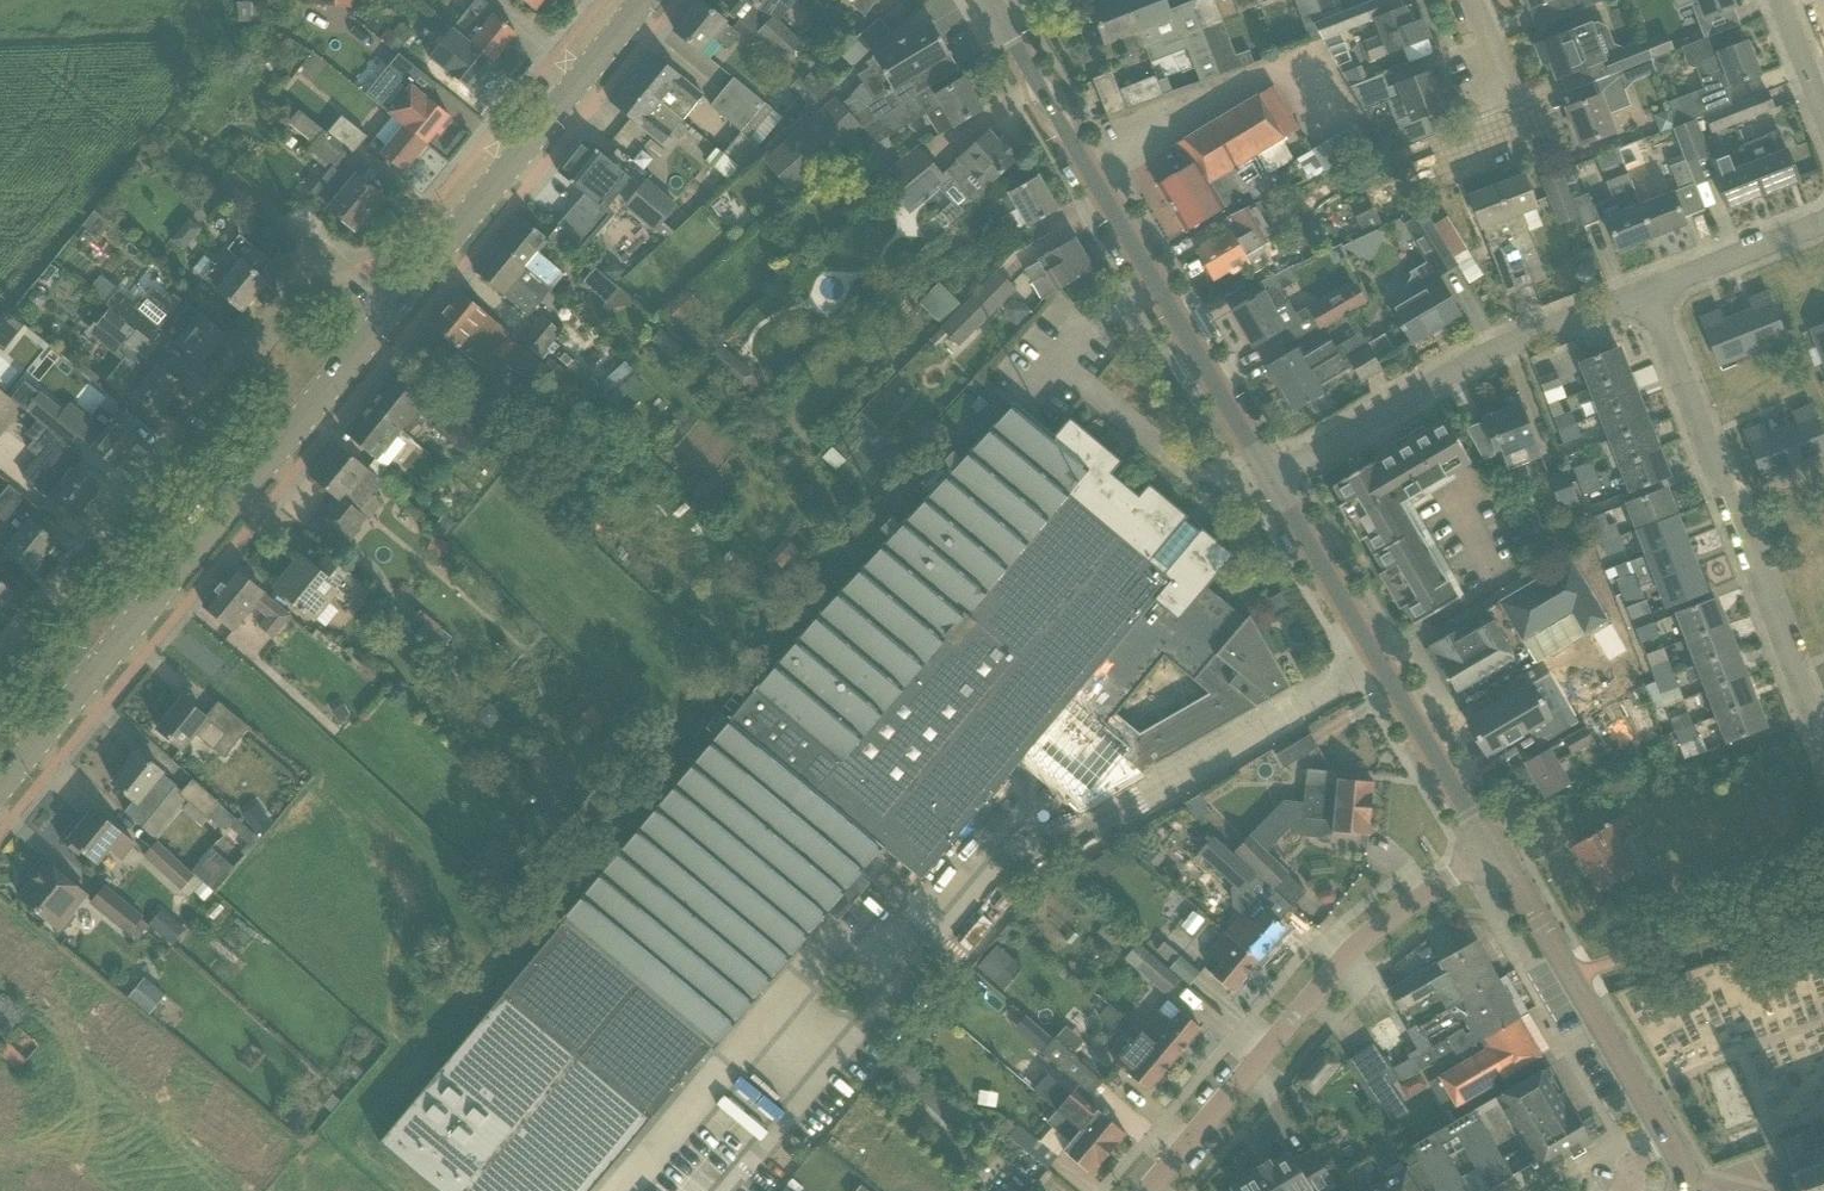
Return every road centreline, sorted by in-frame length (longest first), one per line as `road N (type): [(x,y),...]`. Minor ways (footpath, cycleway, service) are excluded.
road 1 (residential): [(0,790),(392,313)]
road 2 (residential): [(392,313),(362,287),(334,277),(307,288),(0,670)]
road 3 (residential): [(1273,477),(988,0)]
road 4 (residential): [(1823,770),(1644,292)]
road 5 (residential): [(1147,1190),(1348,954),(1490,847)]
road 6 (residential): [(1490,847),(1273,477)]
road 7 (residential): [(1273,477),(1528,332),(1644,292)]
road 8 (residential): [(392,313),(641,0)]
road 9 (residential): [(1570,971),(1823,896)]
road 10 (residential): [(1683,1190),(1680,1154),(1570,971)]
road 11 (residential): [(1644,292),(1823,225)]
road 12 (residential): [(1570,971),(1490,847)]
road 13 (residential): [(1823,120),(1777,0)]

